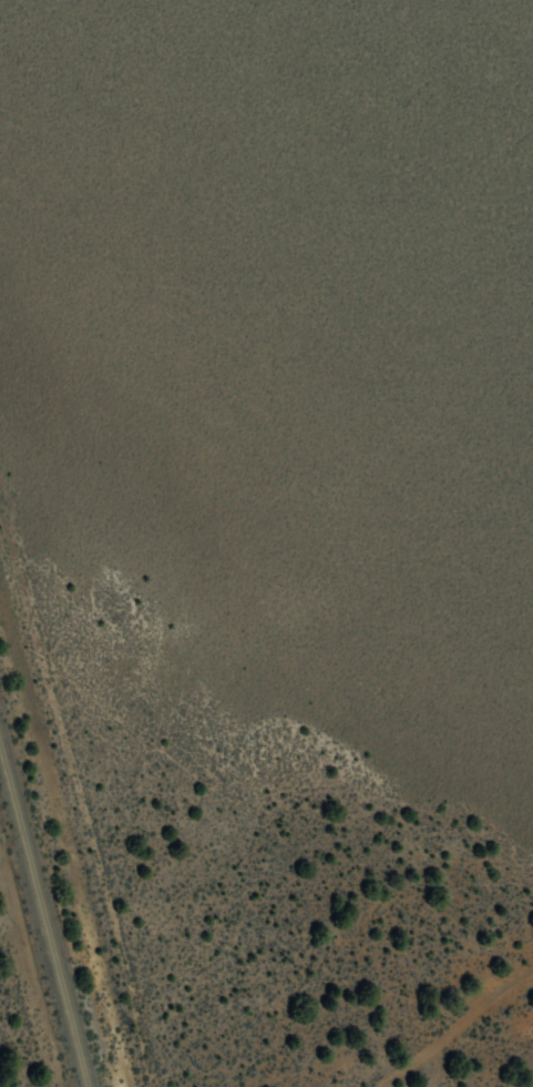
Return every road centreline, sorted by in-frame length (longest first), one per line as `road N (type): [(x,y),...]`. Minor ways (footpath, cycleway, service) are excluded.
road 1 (track): [(532,970),(377,1086)]

